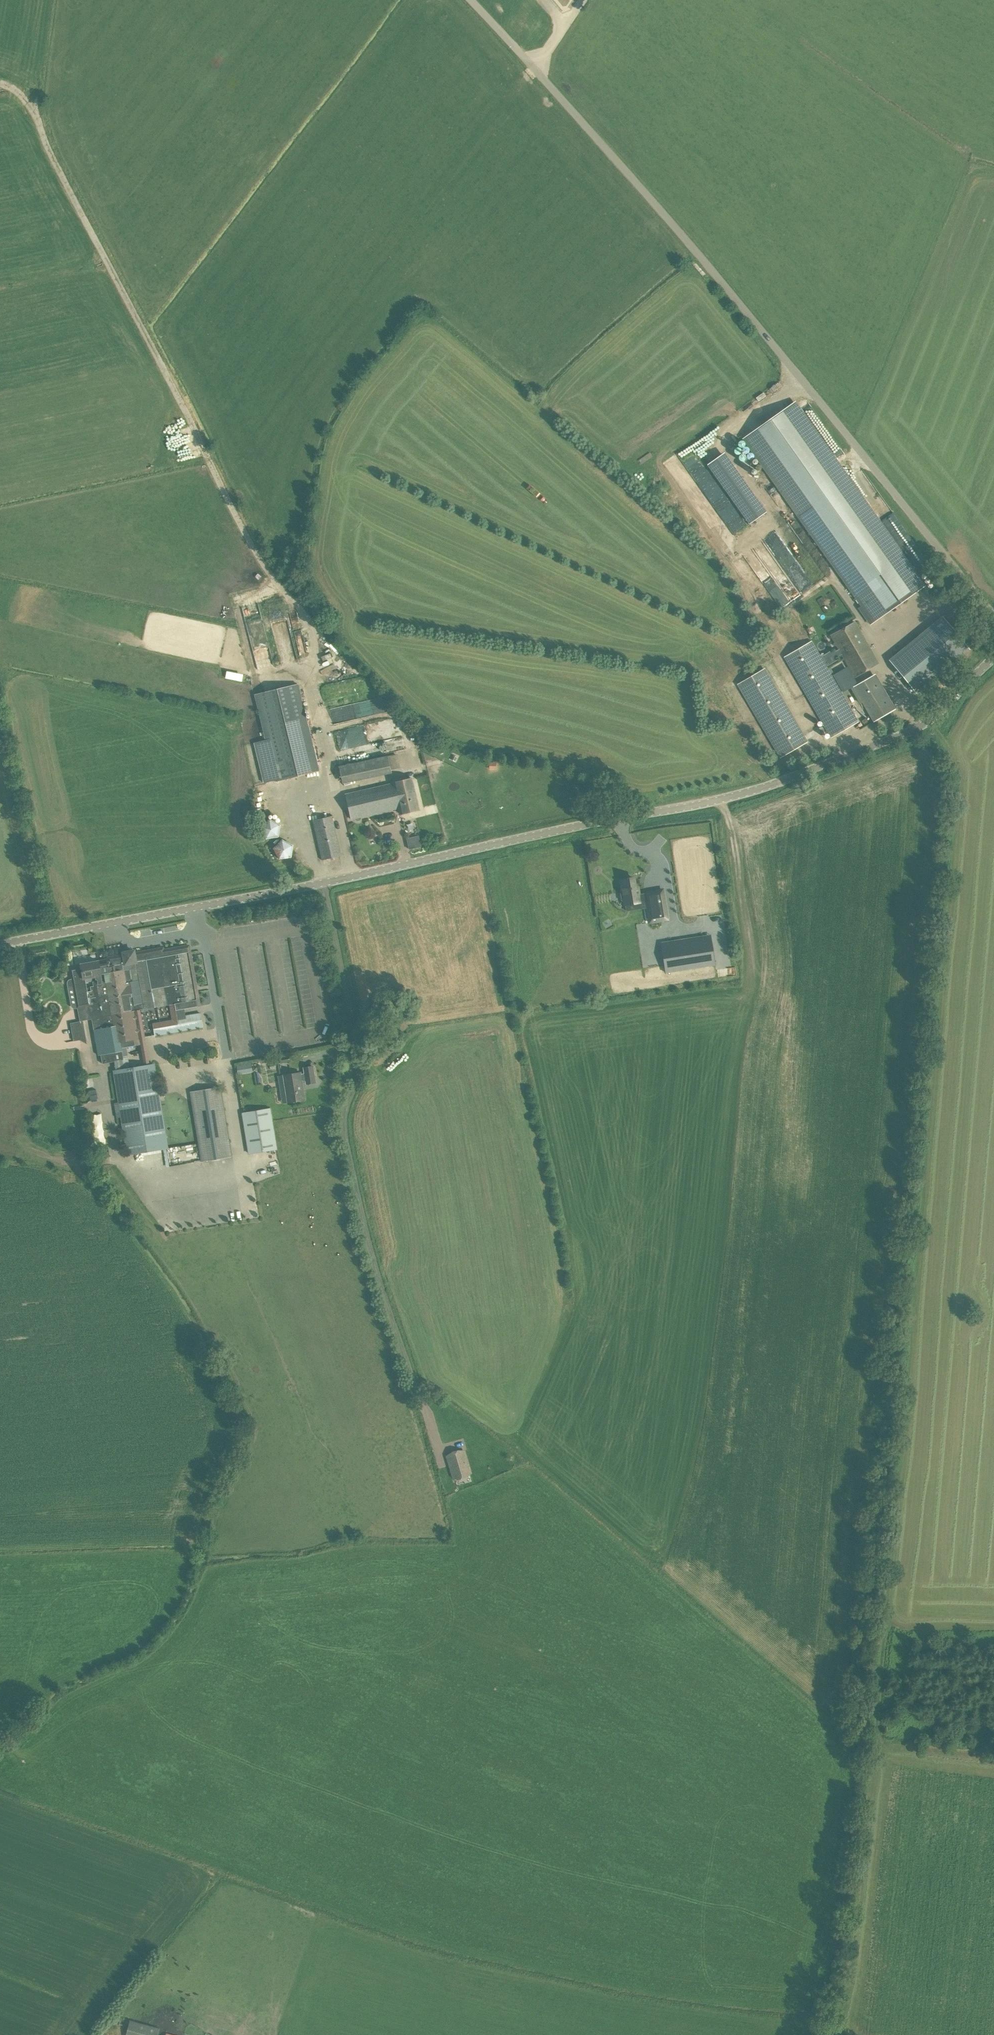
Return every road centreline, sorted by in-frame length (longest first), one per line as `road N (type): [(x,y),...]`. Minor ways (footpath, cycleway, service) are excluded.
road 1 (unclassified): [(0,943),(321,884),(764,787),(906,734),(993,654)]
road 2 (unclassified): [(993,611),(469,0)]
road 3 (track): [(311,686),(322,648),(317,629),(241,527),(33,110),(0,83)]

